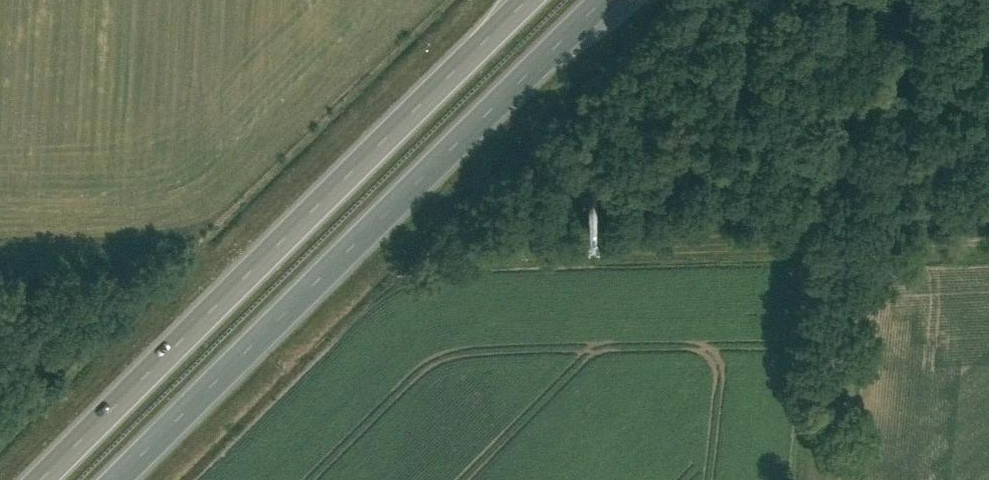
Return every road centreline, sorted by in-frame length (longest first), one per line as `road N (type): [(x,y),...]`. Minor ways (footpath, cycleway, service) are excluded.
road 1 (trunk): [(117,479),(605,0)]
road 2 (trunk): [(527,0),(42,479)]
road 3 (unclassified): [(988,238),(830,243)]

